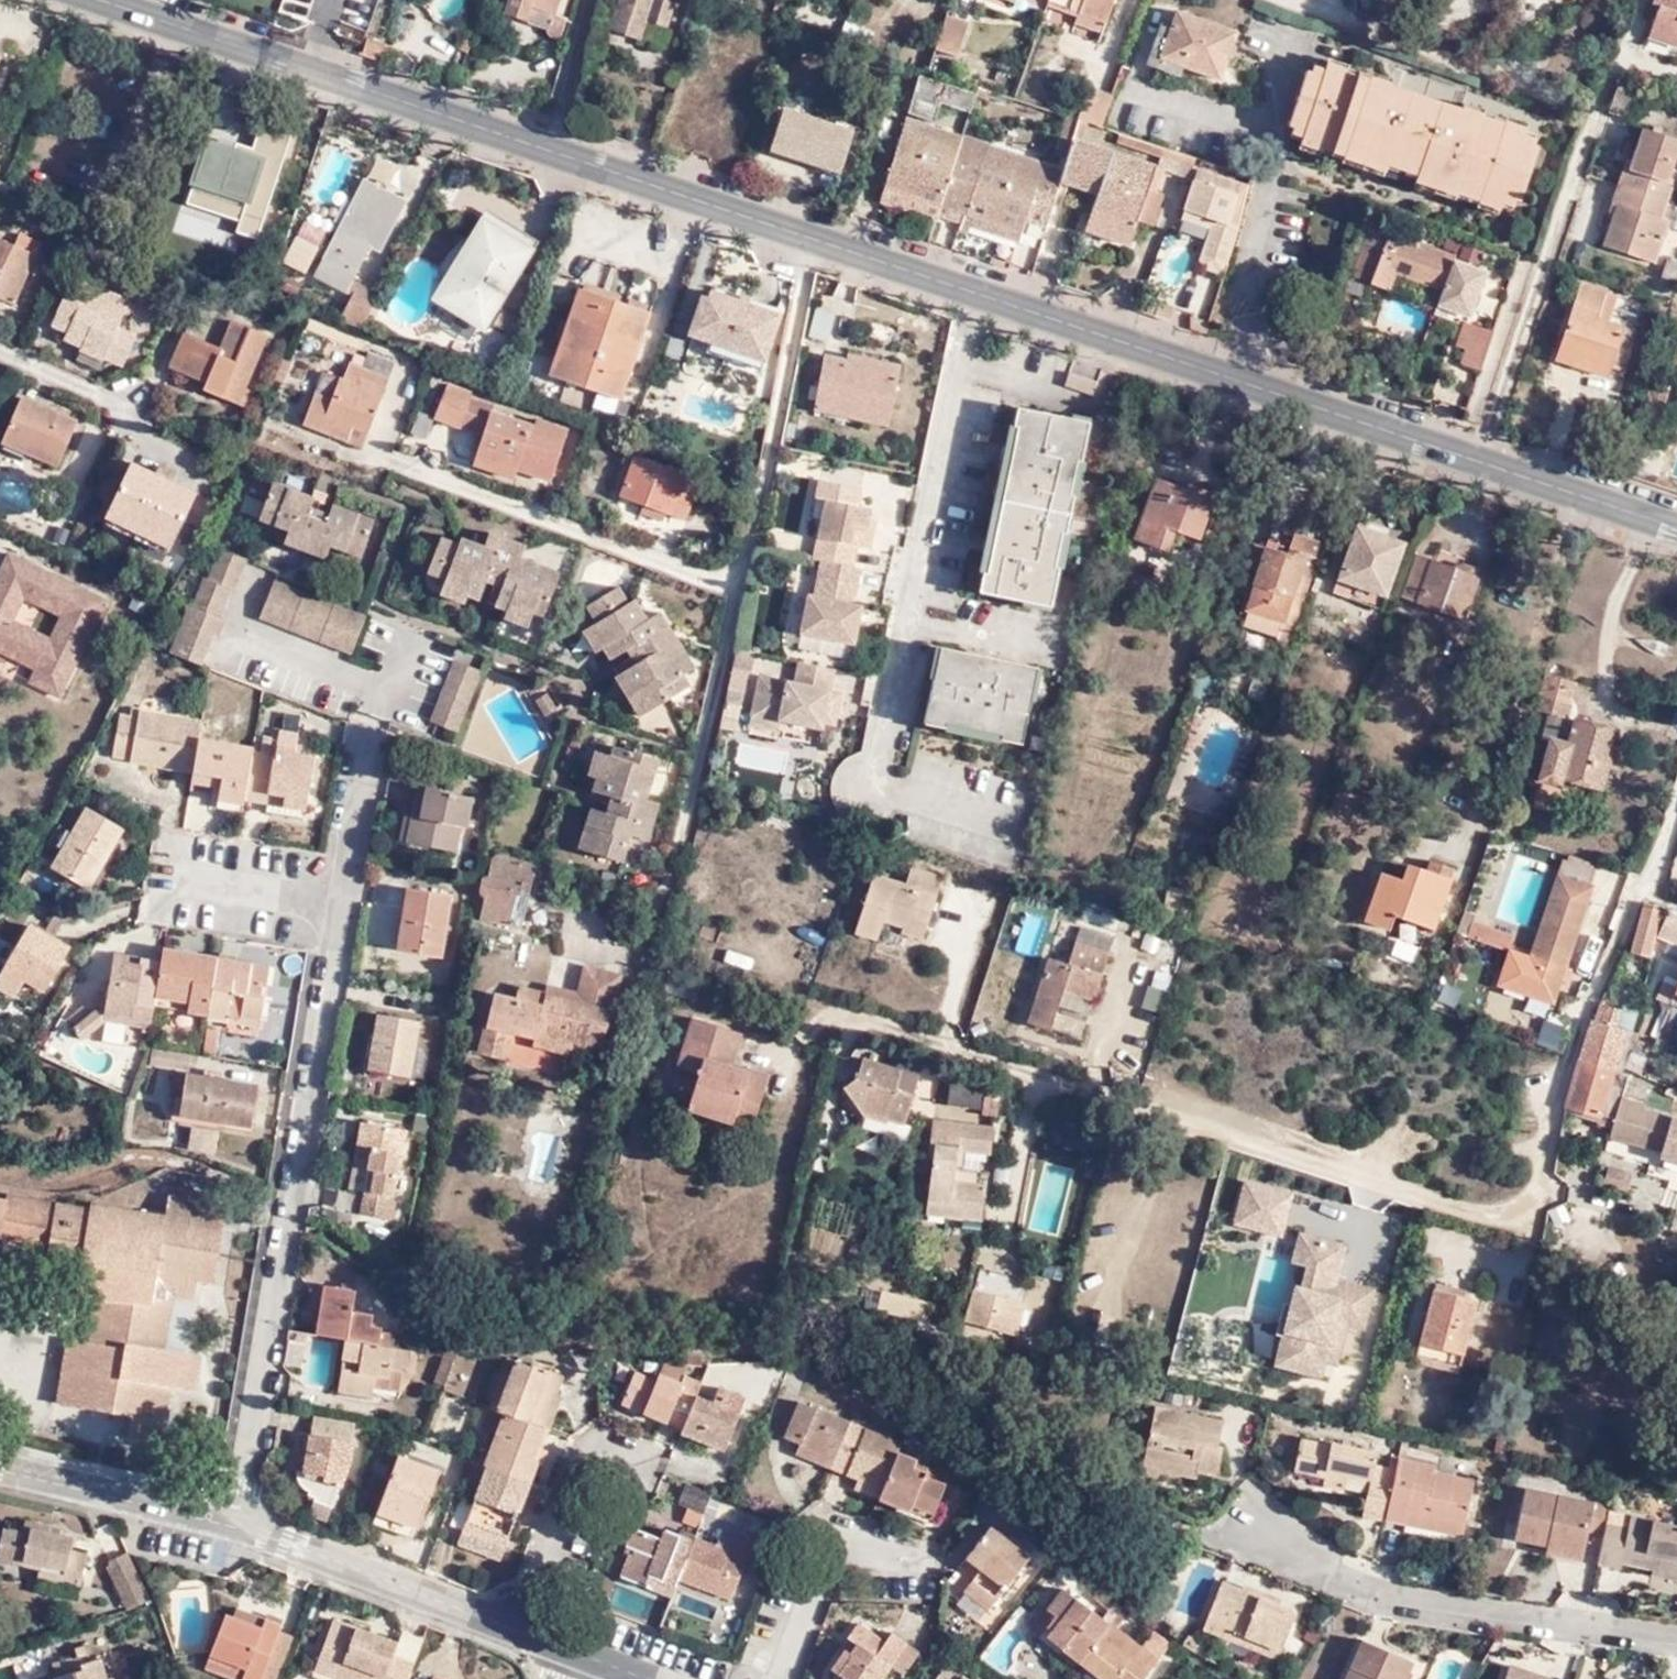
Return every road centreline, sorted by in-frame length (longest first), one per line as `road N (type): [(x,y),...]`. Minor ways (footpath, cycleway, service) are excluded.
road 1 (secondary): [(547,149),(1676,529)]
road 2 (residential): [(1676,796),(1646,893),(1571,1047),(1535,1223),(837,1013)]
road 3 (residential): [(369,733),(238,1532)]
road 4 (secondary): [(105,0),(547,149)]
road 5 (residential): [(238,1532),(569,1645)]
road 6 (residential): [(0,1469),(238,1532)]
road 7 (residential): [(0,349),(145,406)]
road 8 (residential): [(547,149),(585,0)]

